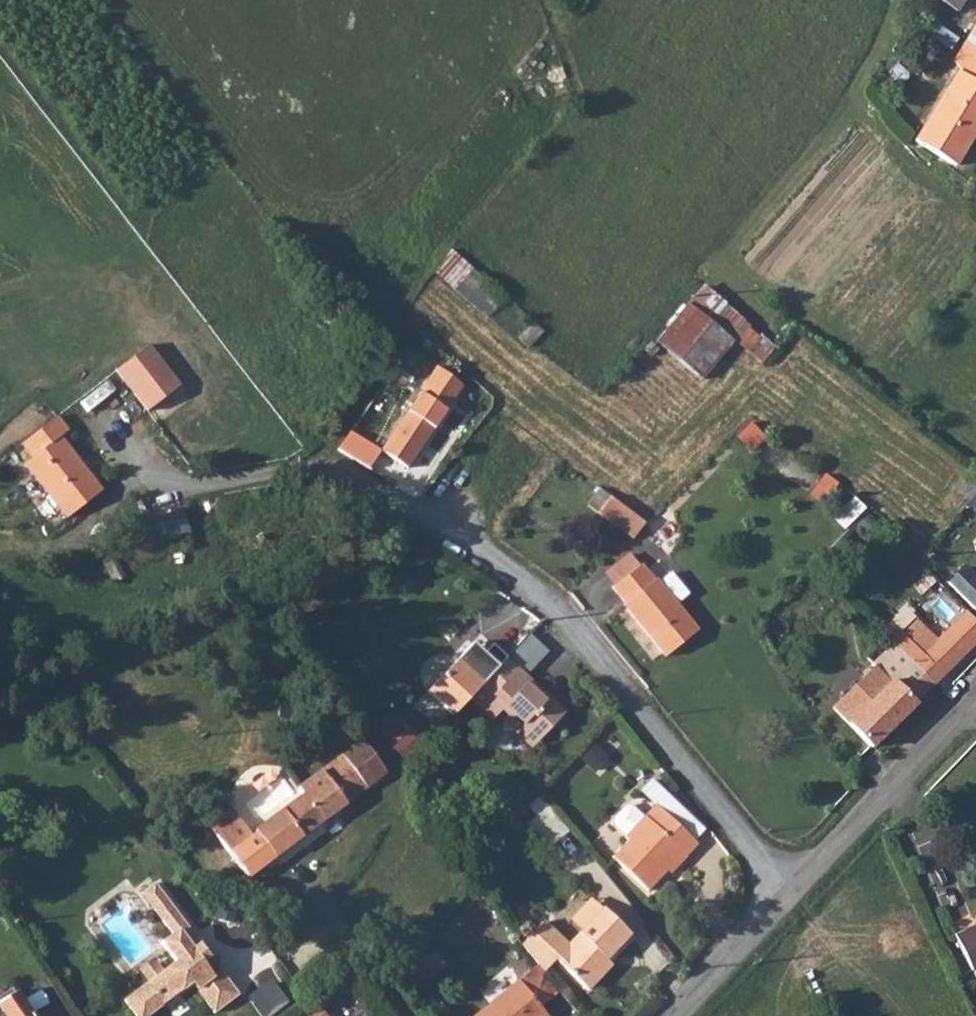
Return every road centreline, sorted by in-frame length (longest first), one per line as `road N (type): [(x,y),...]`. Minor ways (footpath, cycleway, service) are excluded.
road 1 (residential): [(787,892),(554,591),(324,447),(164,489)]
road 2 (unclassified): [(787,892),(975,689)]
road 3 (unclassified): [(671,1015),(787,892)]

